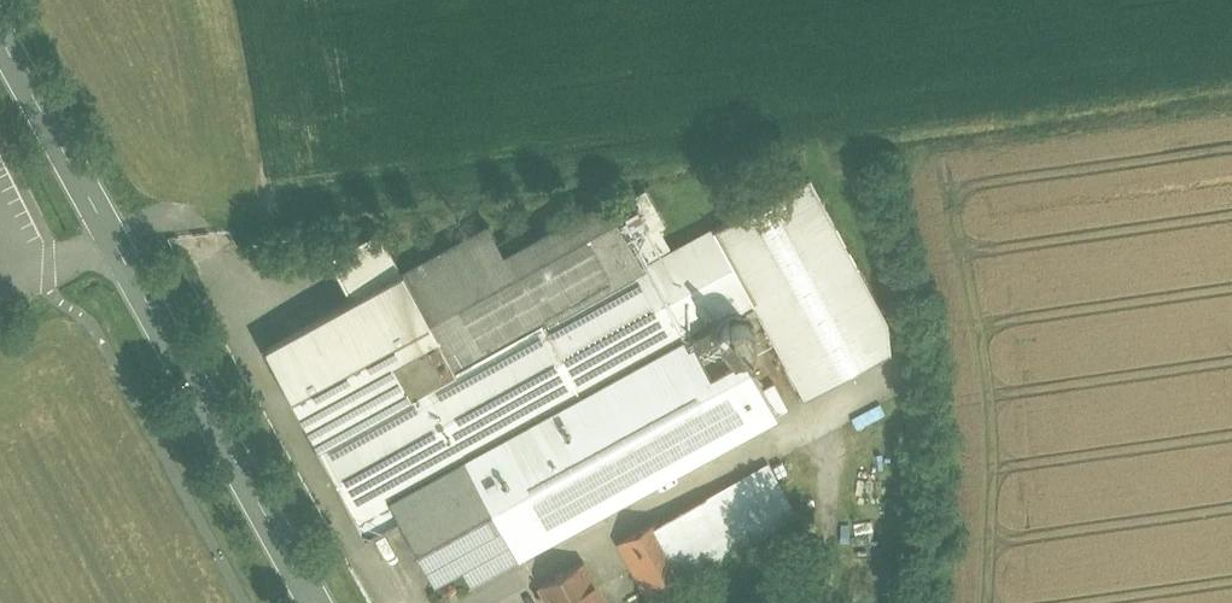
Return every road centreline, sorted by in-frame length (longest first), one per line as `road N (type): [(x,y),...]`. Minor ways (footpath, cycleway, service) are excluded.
road 1 (secondary): [(316,602),(115,240)]
road 2 (secondary): [(115,240),(0,35)]

